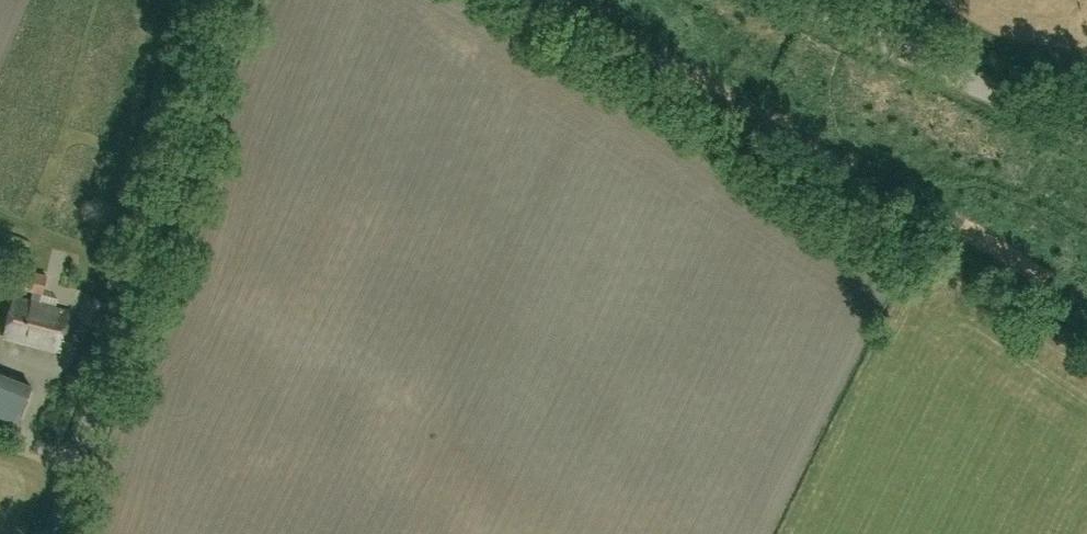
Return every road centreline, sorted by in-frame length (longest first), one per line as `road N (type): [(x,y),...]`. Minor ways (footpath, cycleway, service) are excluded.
road 1 (unclassified): [(60,533),(249,0)]
road 2 (unclassified): [(1086,146),(825,18)]

